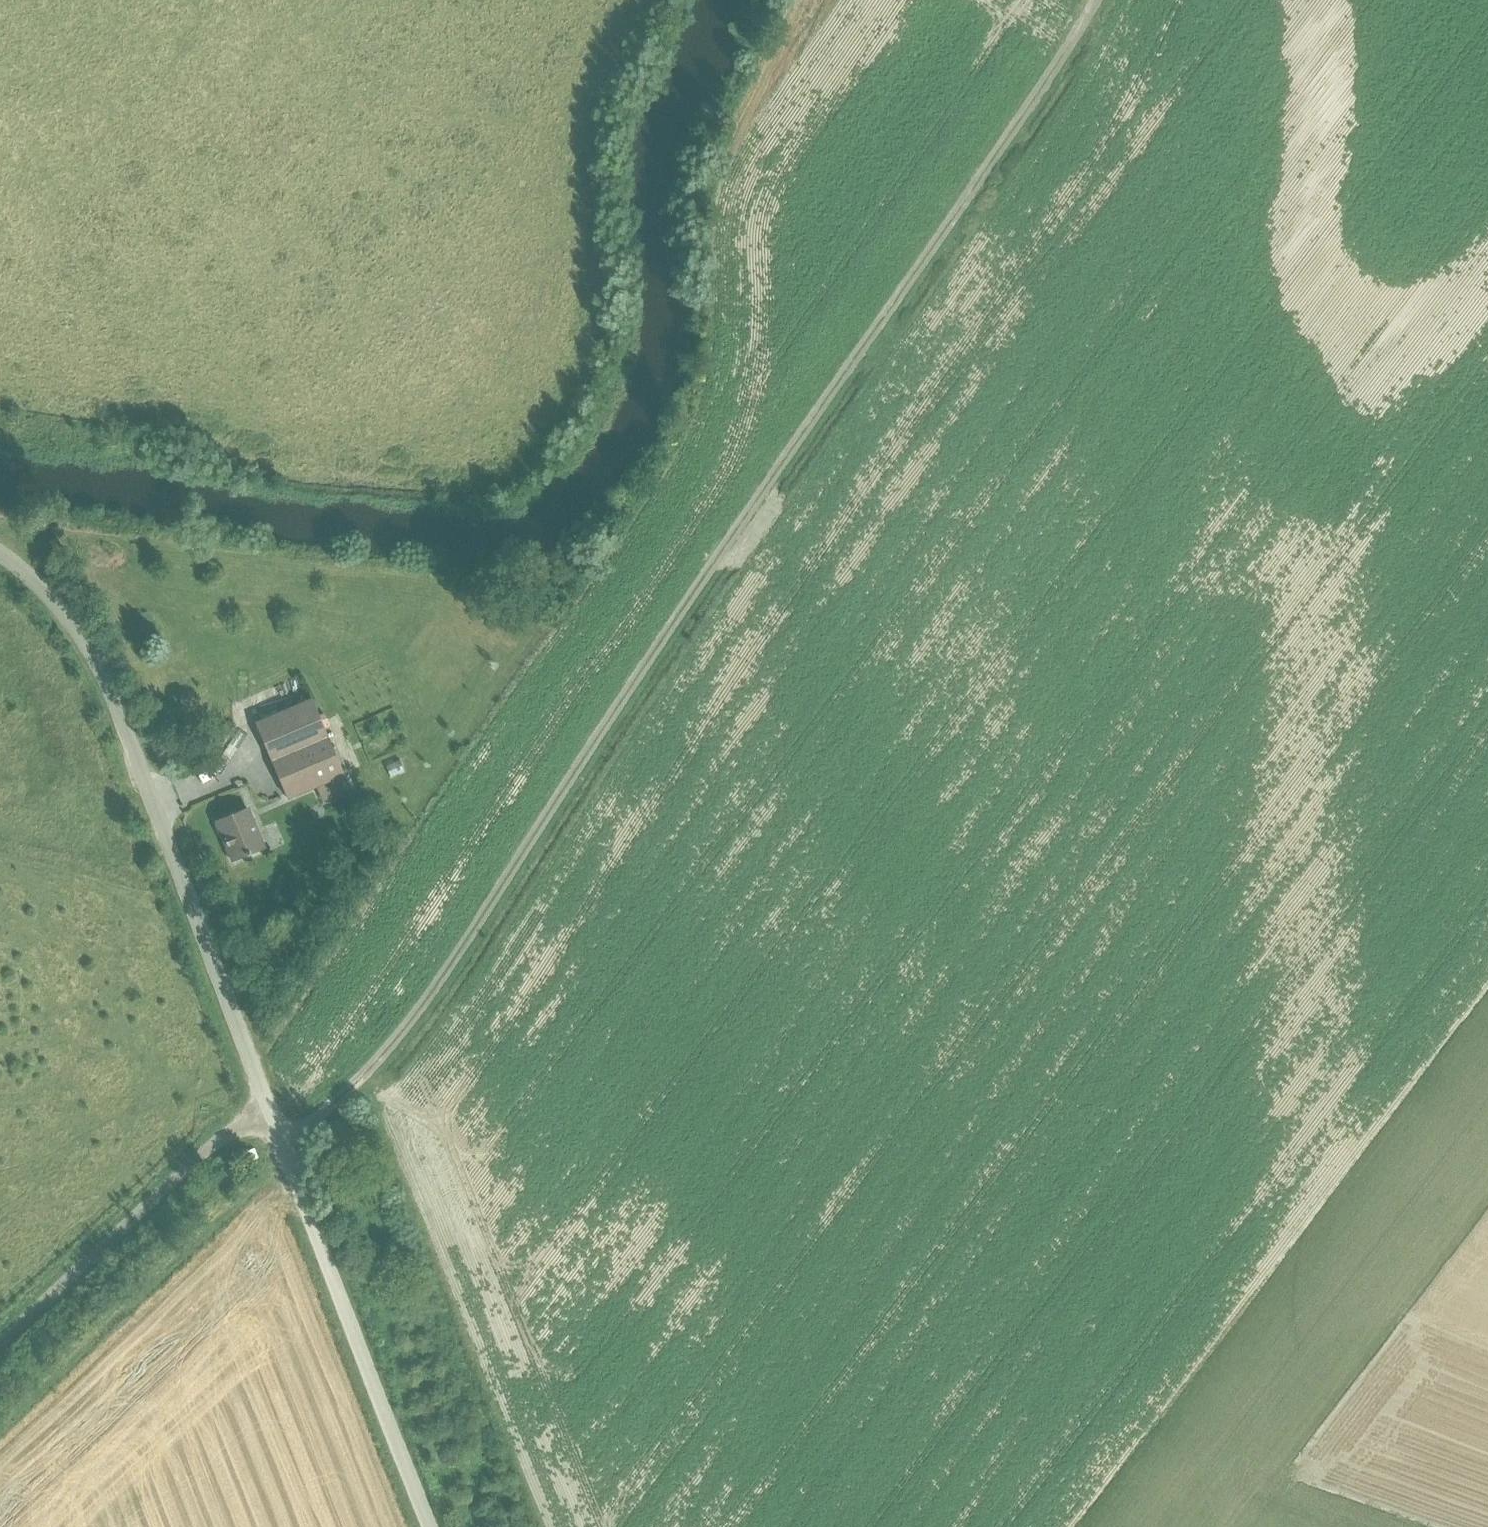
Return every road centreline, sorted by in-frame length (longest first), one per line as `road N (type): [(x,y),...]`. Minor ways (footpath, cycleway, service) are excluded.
road 1 (track): [(283,1144),(382,1059),(1094,0)]
road 2 (tertiary): [(431,1526),(99,680),(69,623),(0,555)]
road 3 (track): [(0,1340),(264,1097)]

